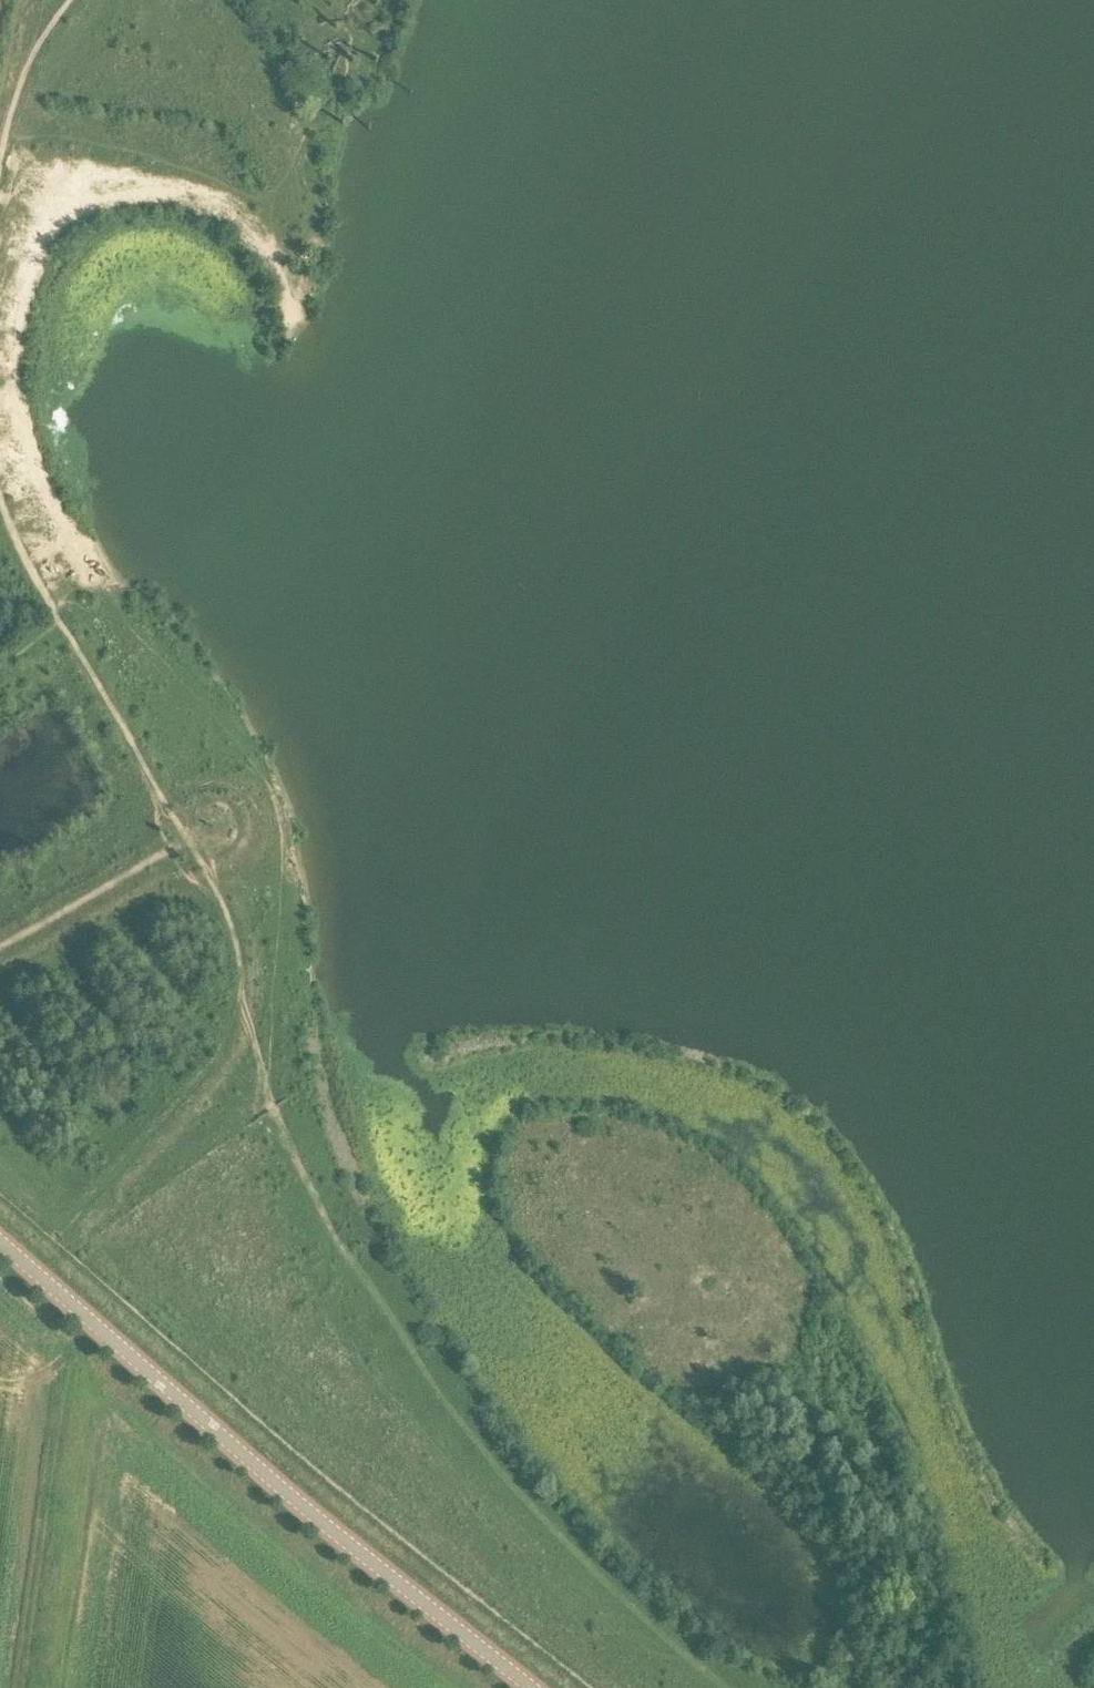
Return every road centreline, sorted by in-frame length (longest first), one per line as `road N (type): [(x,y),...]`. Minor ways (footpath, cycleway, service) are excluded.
road 1 (unclassified): [(0,1244),(293,1501),(526,1687)]

